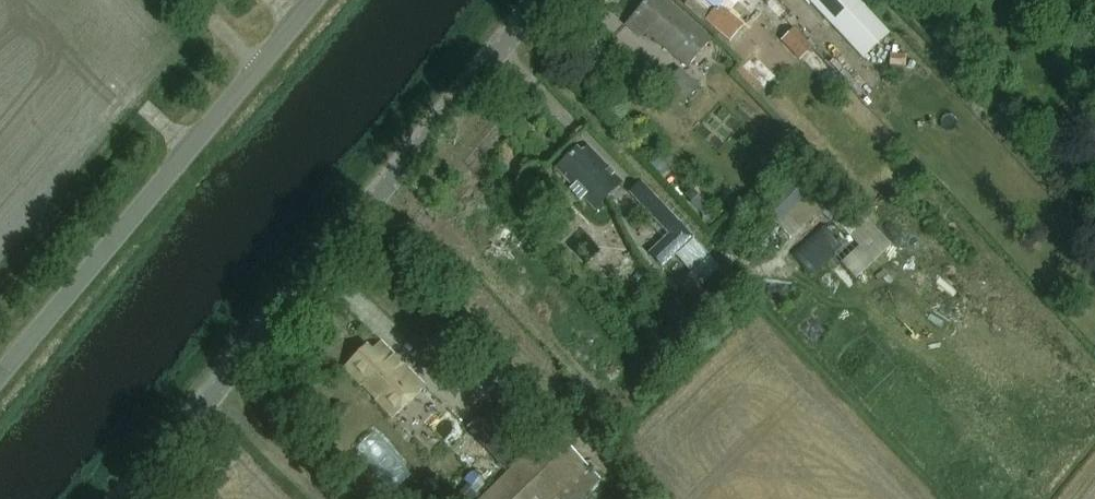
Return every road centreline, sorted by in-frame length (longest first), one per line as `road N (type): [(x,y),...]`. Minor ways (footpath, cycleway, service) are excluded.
road 1 (tertiary): [(138,498),(561,0)]
road 2 (unclassified): [(0,371),(316,0)]

